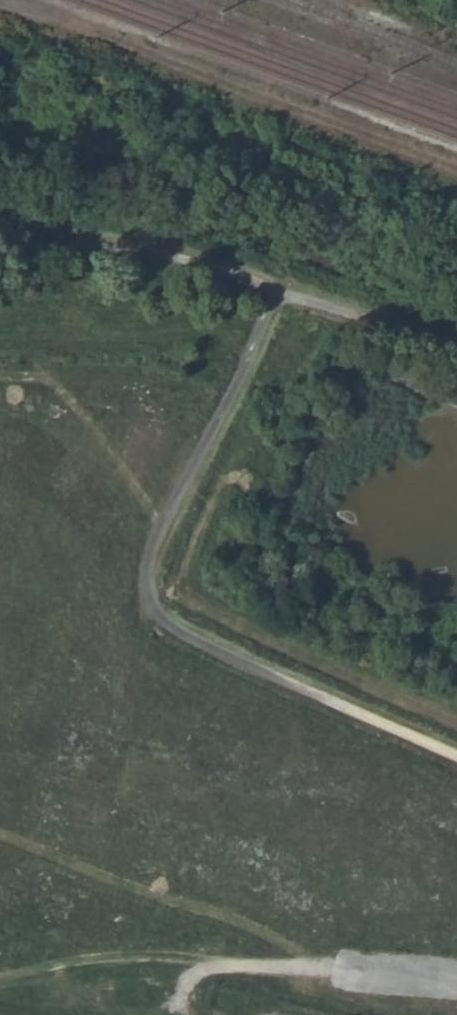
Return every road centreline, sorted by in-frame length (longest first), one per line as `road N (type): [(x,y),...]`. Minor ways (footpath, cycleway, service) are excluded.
road 1 (track): [(456,757),(184,634),(149,610),(146,570),(237,380),(271,287)]
road 2 (track): [(0,232),(179,255),(456,346)]
road 3 (track): [(333,966),(220,966),(188,977),(183,996),(198,1014)]

